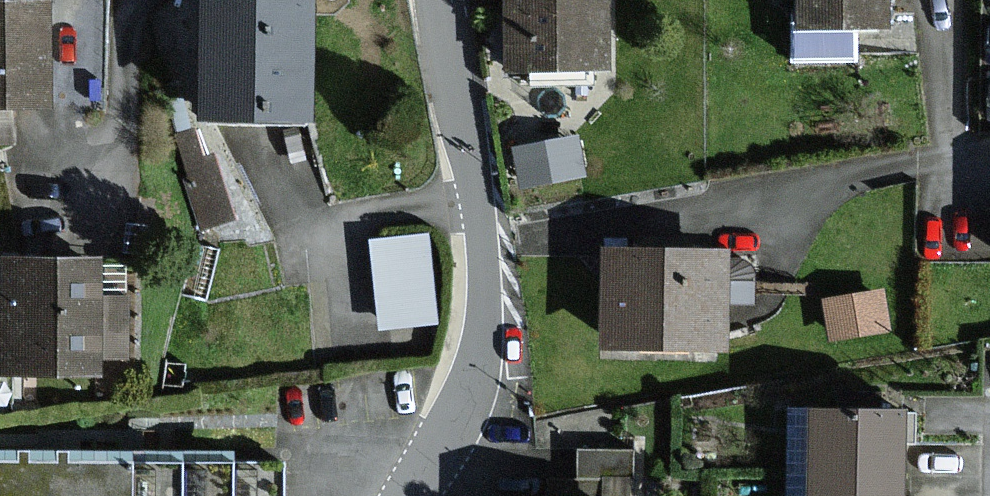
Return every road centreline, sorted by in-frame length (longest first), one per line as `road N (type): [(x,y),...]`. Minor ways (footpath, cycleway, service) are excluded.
road 1 (residential): [(482,248),(989,147)]
road 2 (residential): [(398,495),(456,414),(480,359),(482,248)]
road 3 (residential): [(482,248),(436,0)]

